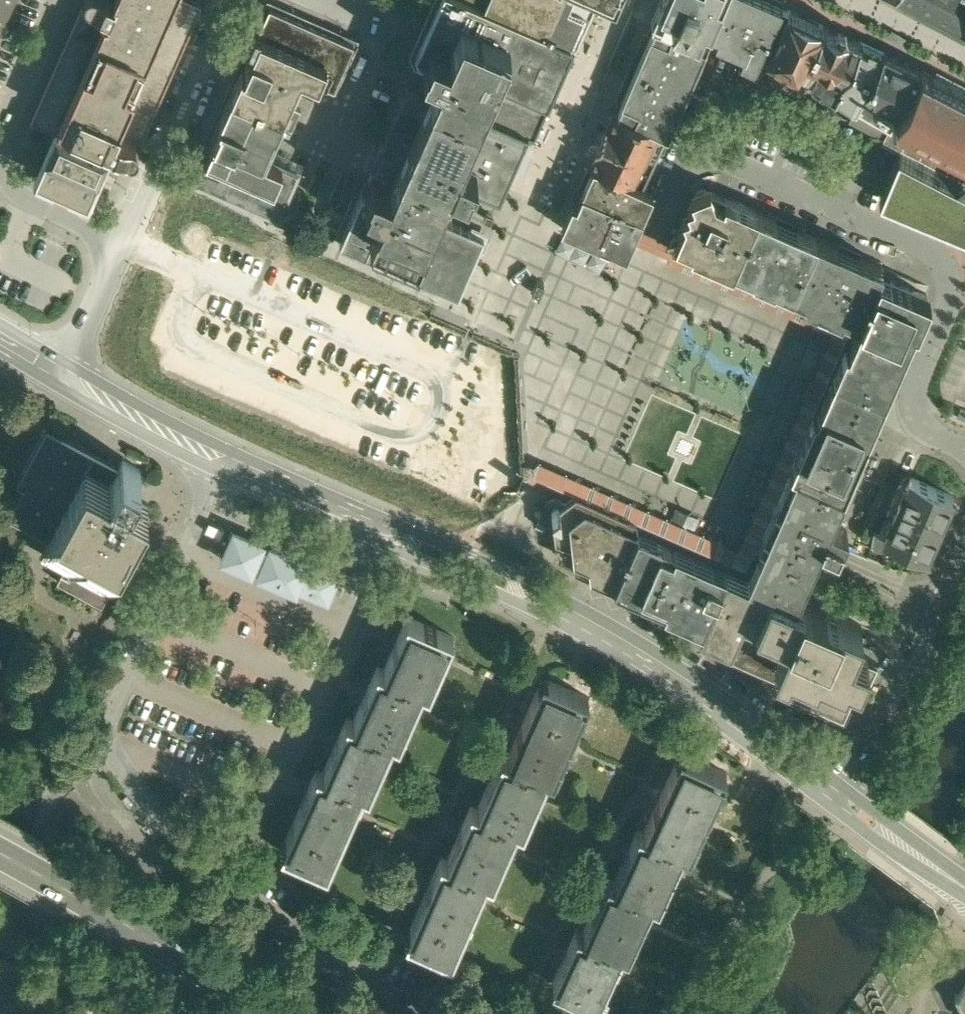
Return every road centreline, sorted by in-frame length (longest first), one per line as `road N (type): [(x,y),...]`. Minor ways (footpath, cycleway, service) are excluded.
road 1 (residential): [(964,450),(937,437),(918,416),(917,382),(947,310),(947,280),(936,254),(715,157),(683,164),(639,260)]
road 2 (tertiary): [(830,793),(663,666),(501,577),(386,528)]
road 3 (residential): [(209,857),(165,828),(110,753),(106,735),(226,460)]
road 4 (residential): [(386,528),(280,744),(209,857)]
road 5 (secondary): [(0,851),(279,1013)]
road 6 (residential): [(964,549),(909,672),(830,793)]
road 7 (residential): [(209,857),(303,938),(433,1013)]
road 8 (residential): [(122,244),(234,0)]
road 9 (tertiary): [(226,460),(69,376)]
road 10 (residential): [(352,0),(376,27),(326,157)]
road 11 (tertiary): [(386,528),(226,460)]
road 12 (tertiary): [(964,891),(830,793)]
road 13 (residential): [(56,0),(0,147)]
road 14 (residential): [(69,376),(122,244)]
road 15 (residential): [(0,177),(16,197),(122,244)]

